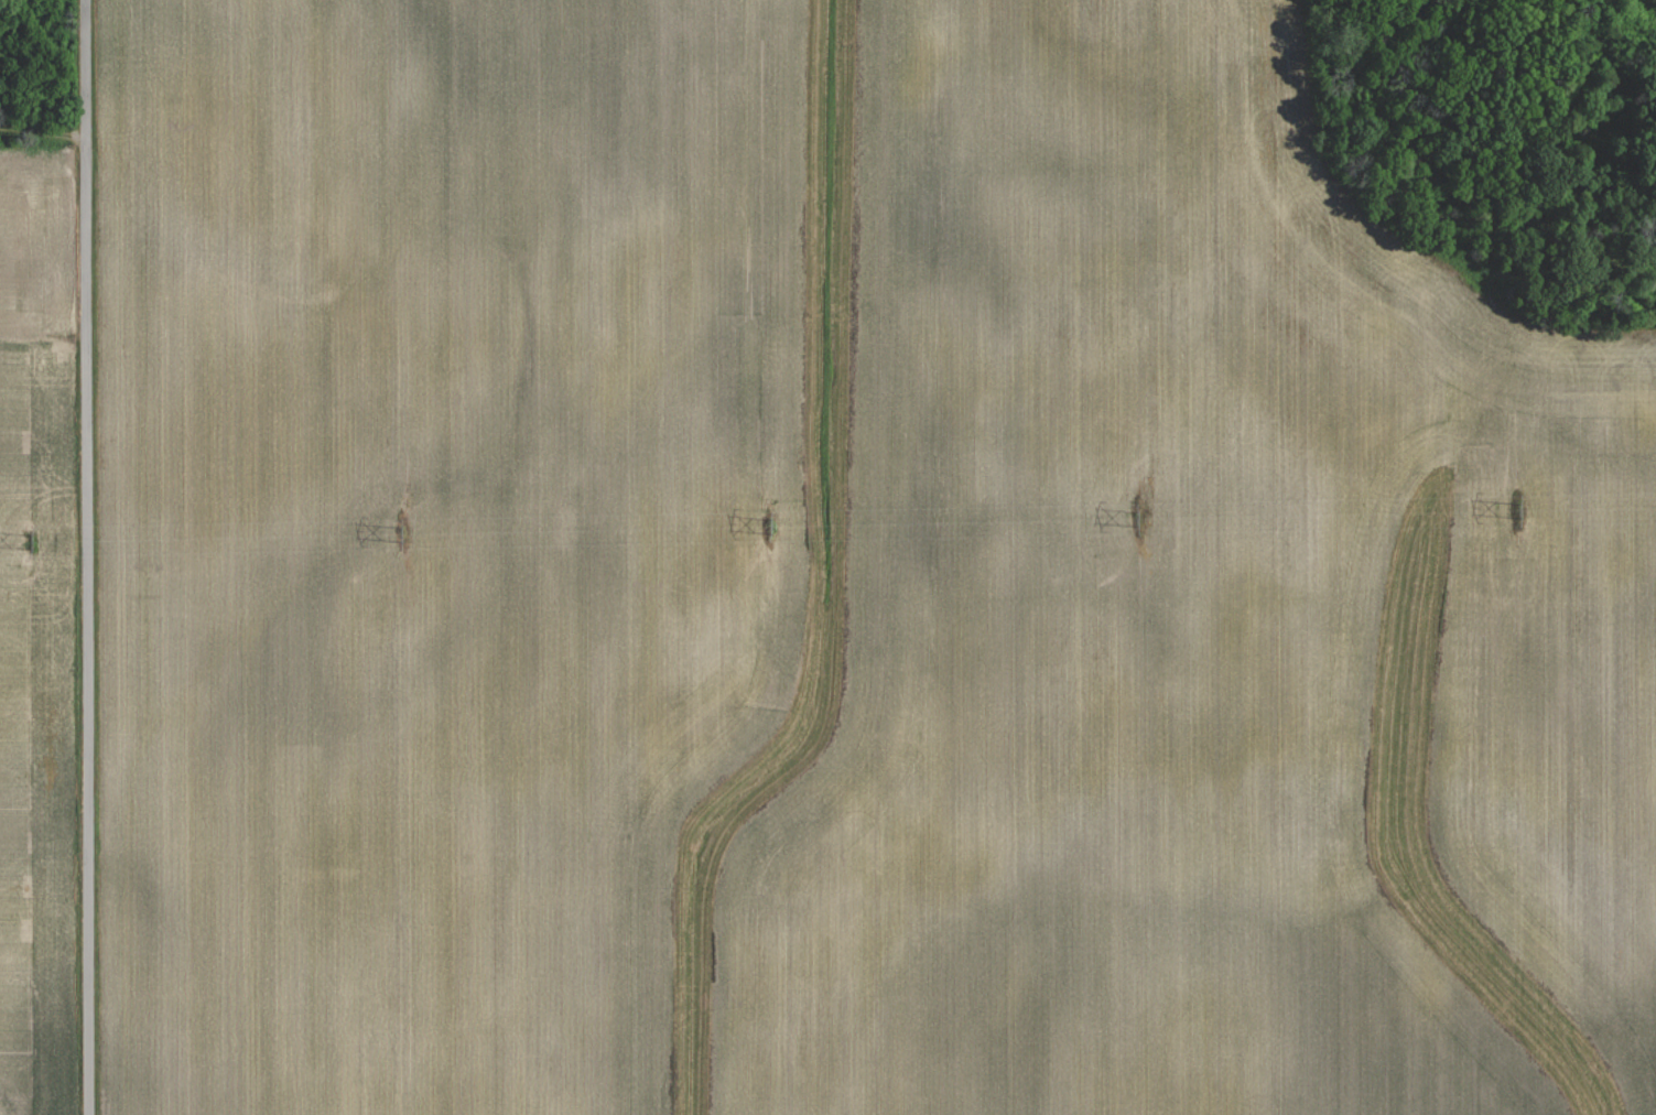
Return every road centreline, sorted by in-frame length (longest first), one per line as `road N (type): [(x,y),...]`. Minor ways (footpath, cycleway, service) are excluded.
road 1 (residential): [(90,1114),(85,0)]

